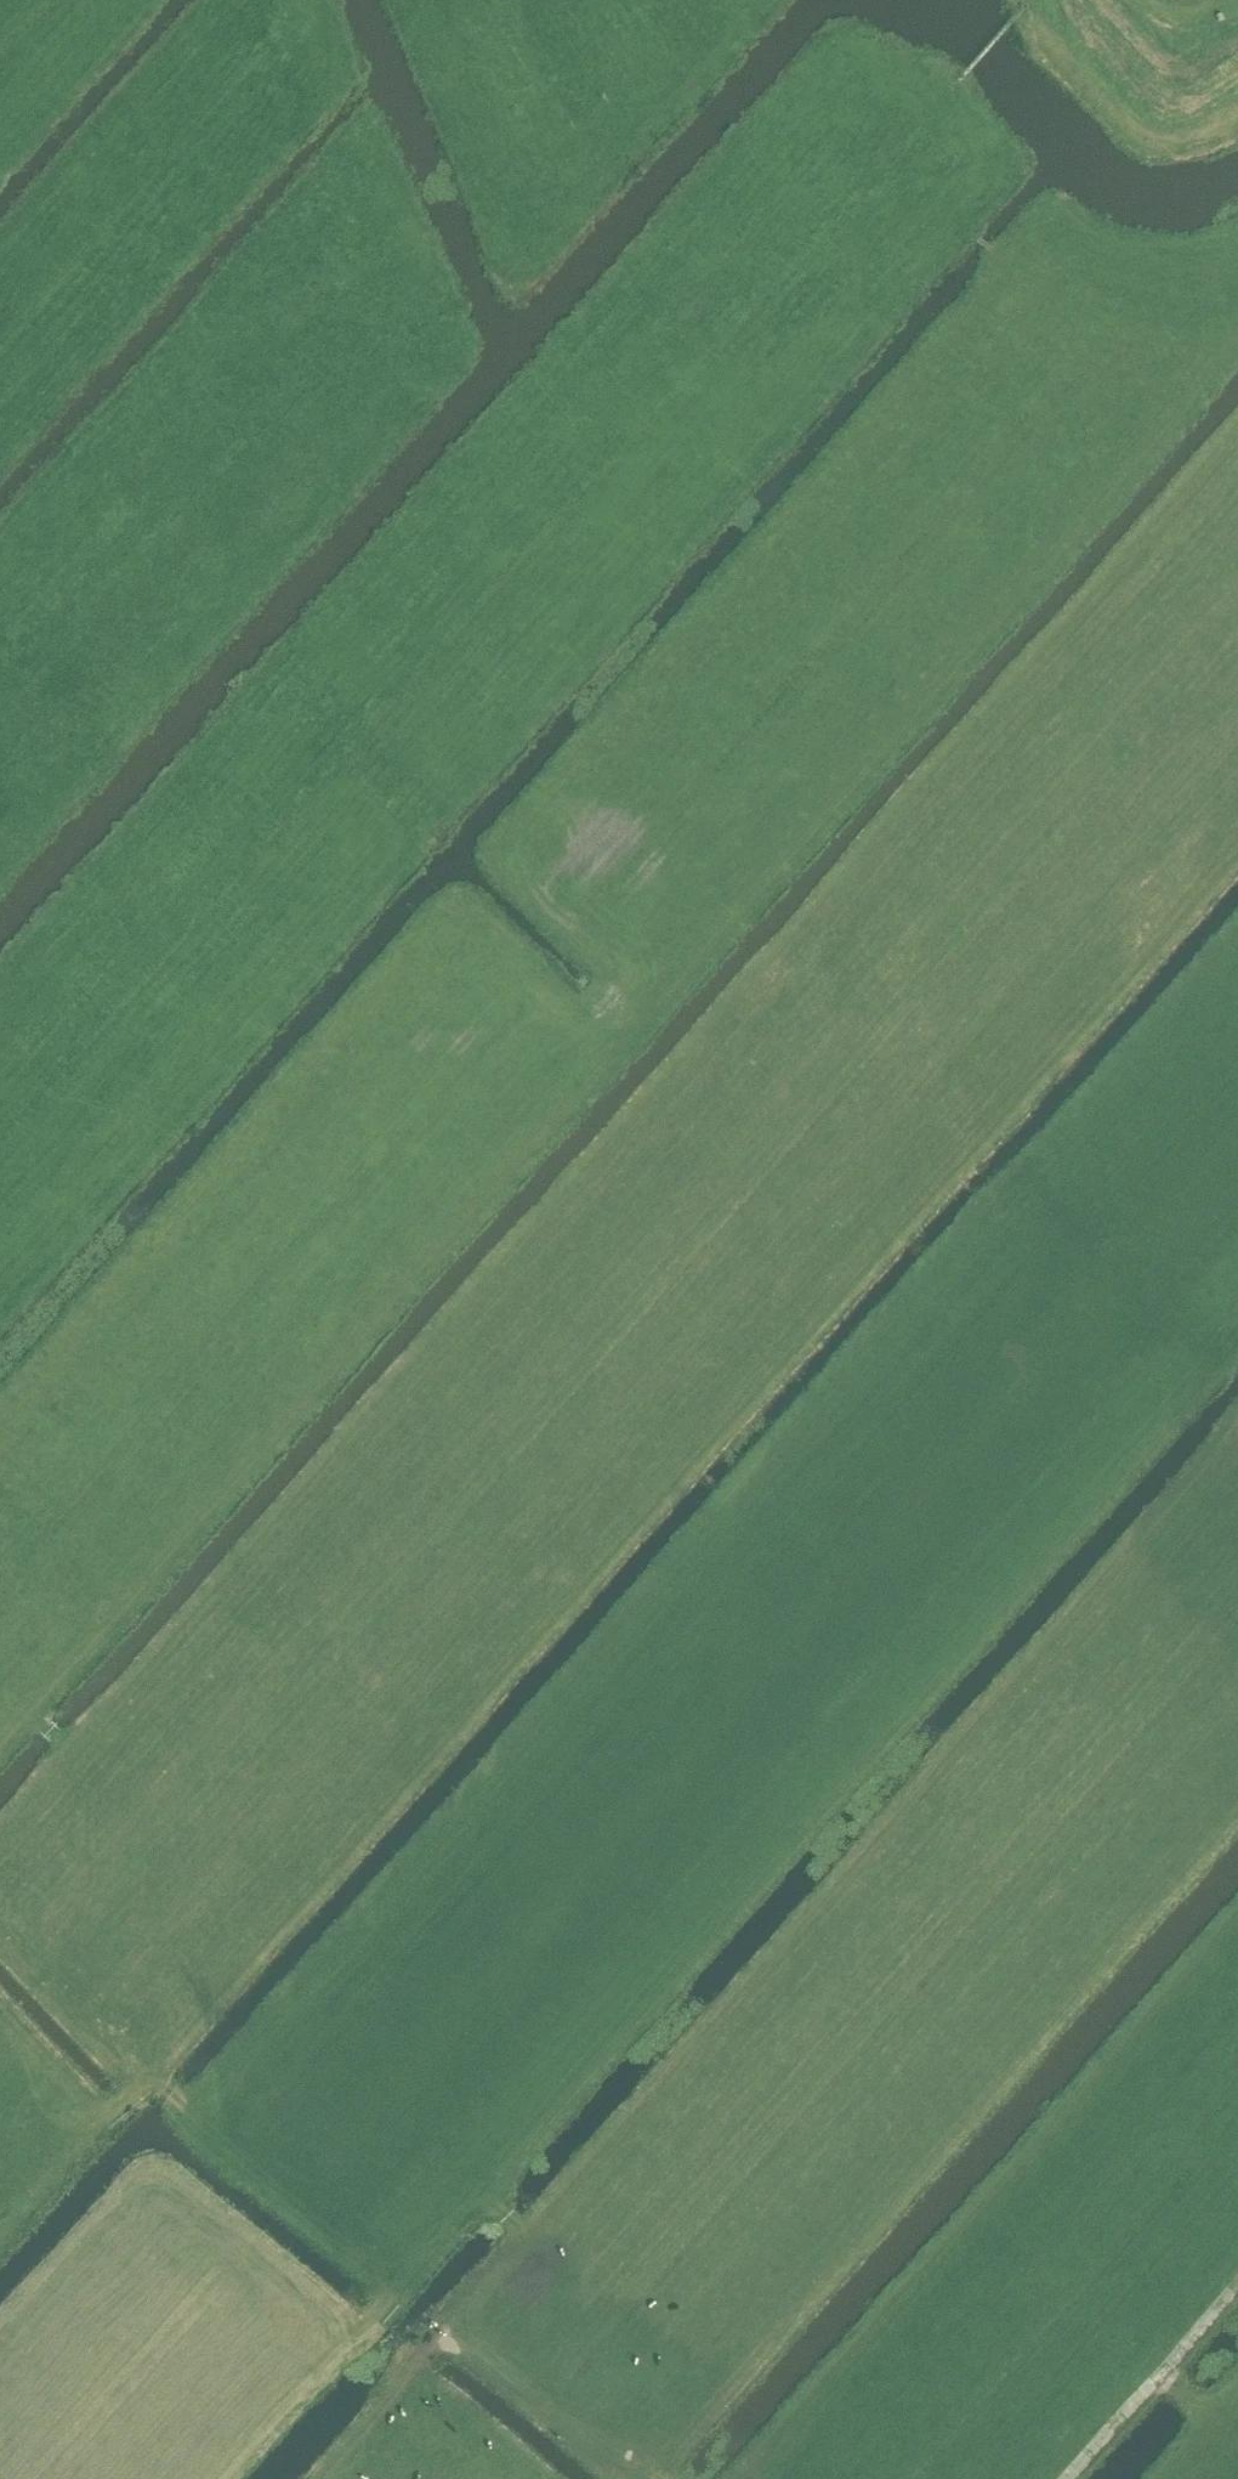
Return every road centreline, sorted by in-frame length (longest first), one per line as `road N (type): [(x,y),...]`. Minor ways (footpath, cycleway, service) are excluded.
road 1 (track): [(1237,2286),(1067,2478)]

